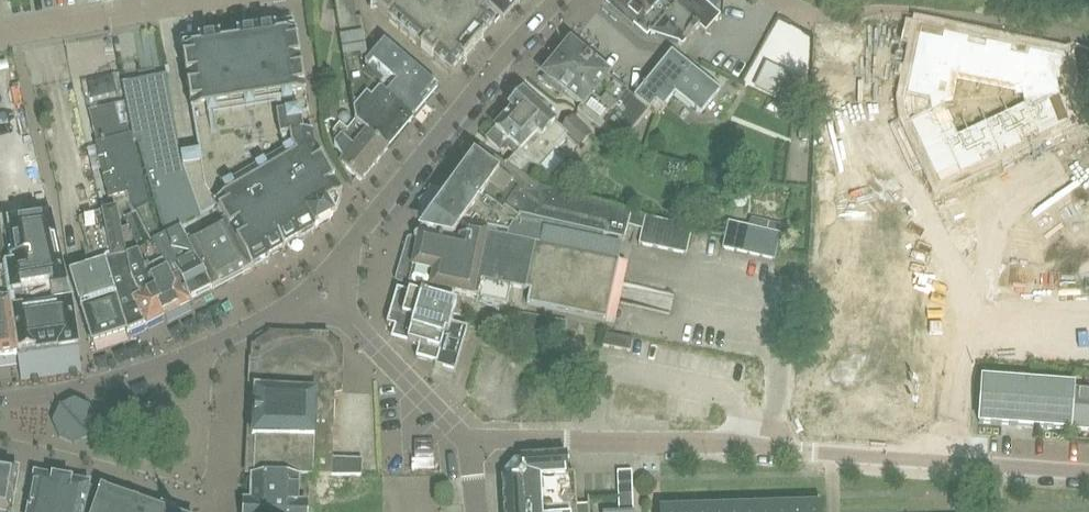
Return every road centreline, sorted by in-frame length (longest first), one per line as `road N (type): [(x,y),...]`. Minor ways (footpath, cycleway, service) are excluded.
road 1 (residential): [(1088,471),(734,443),(465,439)]
road 2 (tertiary): [(316,285),(556,0)]
road 3 (tertiary): [(0,400),(170,362),(316,285)]
road 4 (residential): [(465,439),(316,285)]

